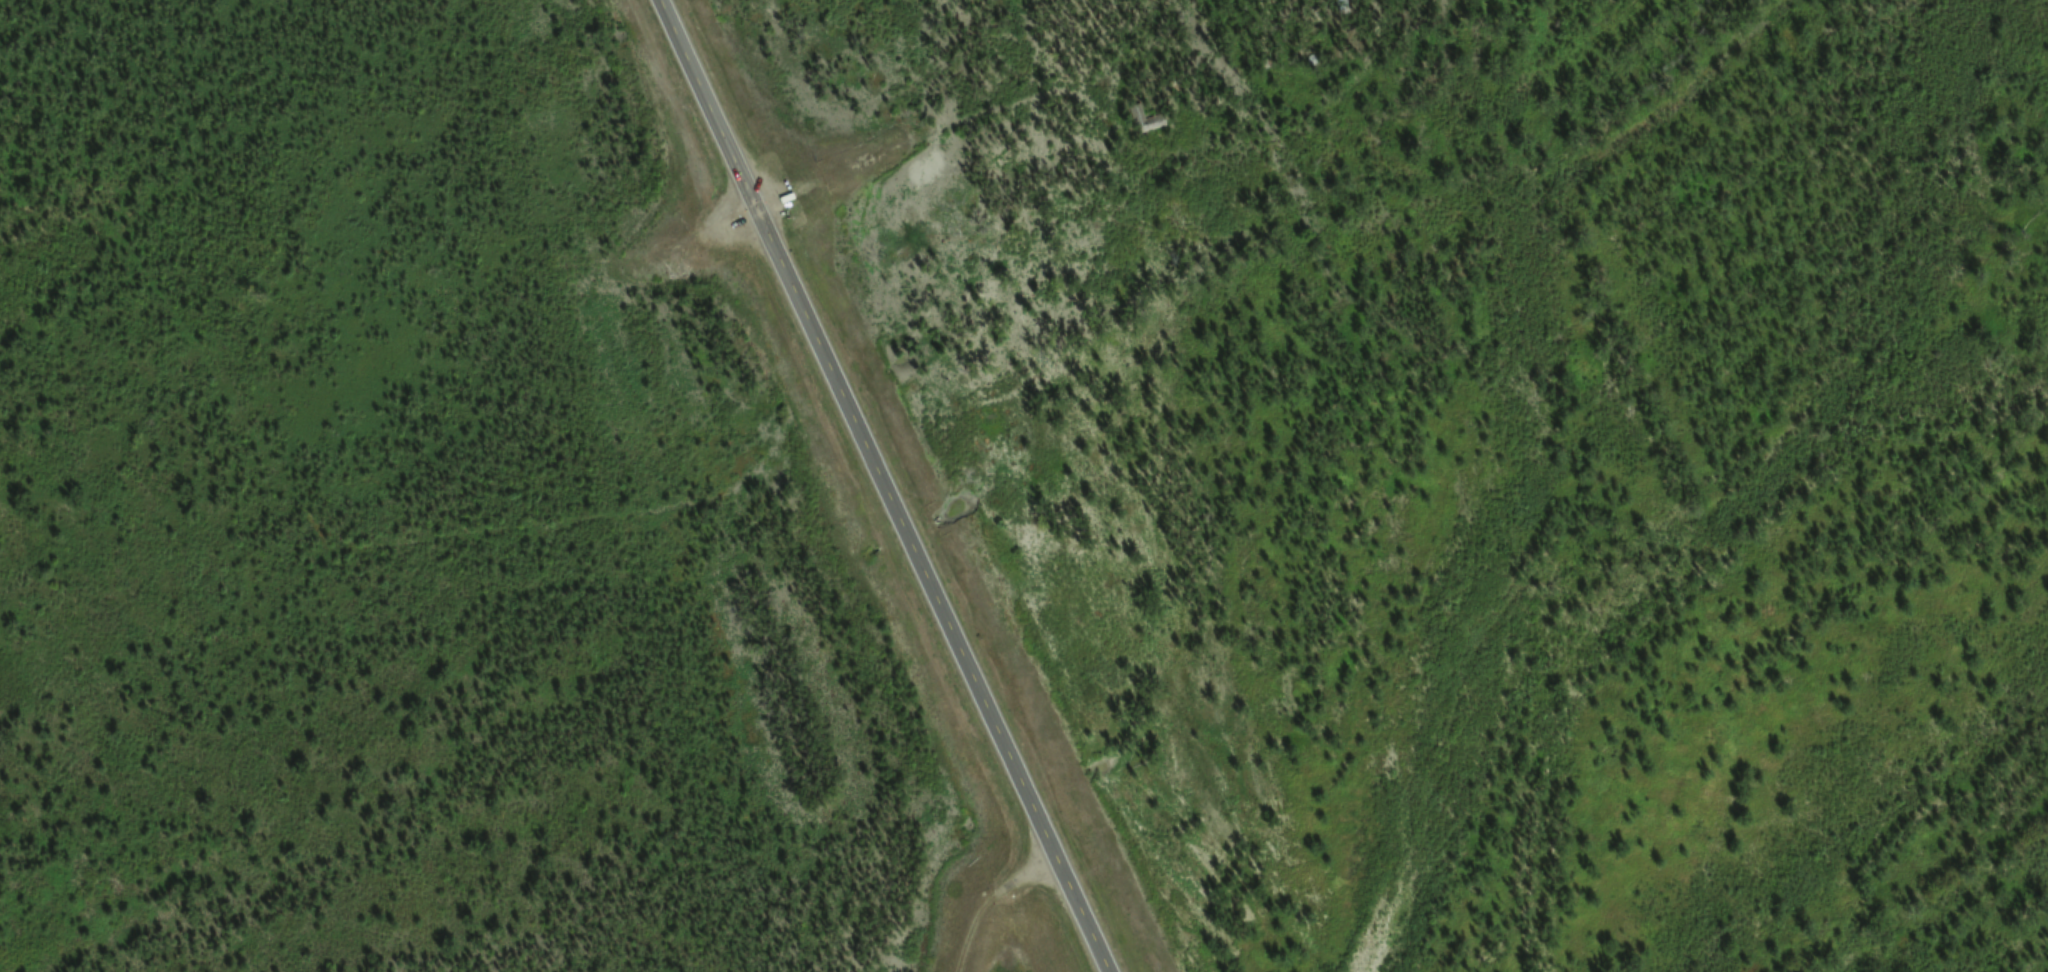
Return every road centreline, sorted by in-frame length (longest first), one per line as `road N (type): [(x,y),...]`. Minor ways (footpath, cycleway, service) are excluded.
road 1 (secondary): [(656,0),(1103,971)]

